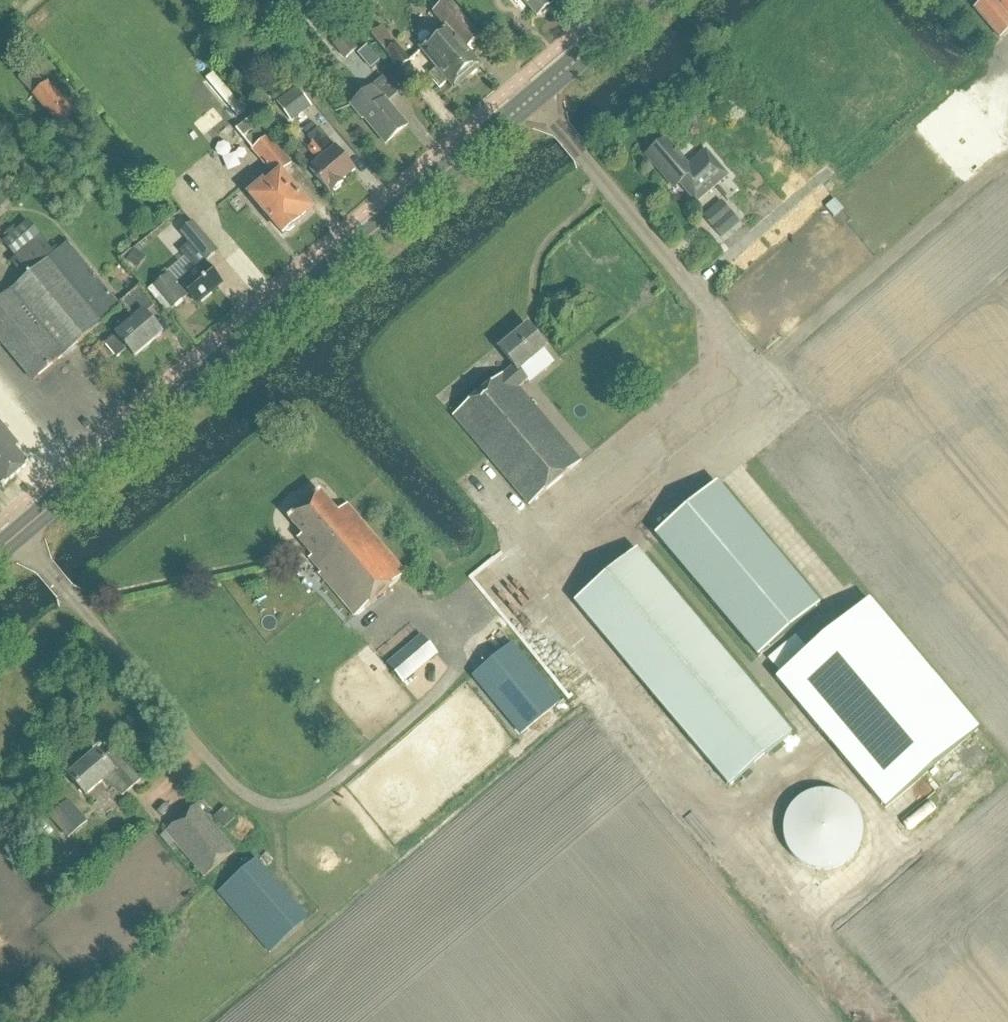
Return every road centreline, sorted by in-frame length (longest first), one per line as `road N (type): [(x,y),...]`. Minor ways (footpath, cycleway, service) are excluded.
road 1 (tertiary): [(0,554),(653,0)]

